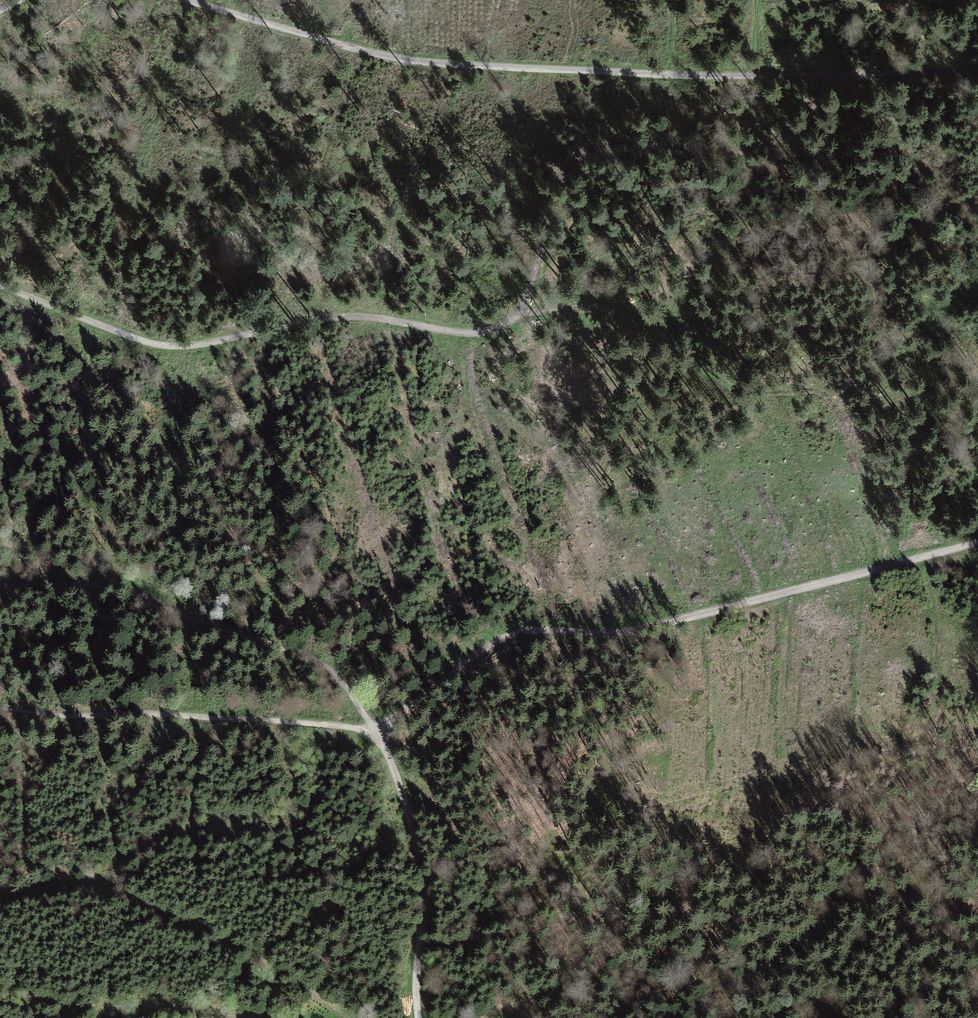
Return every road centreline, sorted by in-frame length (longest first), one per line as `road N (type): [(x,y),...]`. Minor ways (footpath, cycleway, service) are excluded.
road 1 (track): [(0,285),(159,344),(344,316),(440,332),(494,329),(519,321),(554,188),(574,159),(616,142),(765,147),(797,121),(816,73)]
road 2 (track): [(186,0),(450,65),(977,76)]
road 3 (track): [(977,543),(659,622),(526,634),(487,648),(378,730)]
road 4 (track): [(519,321),(575,304),(700,330),(768,327),(977,296)]
road 5 (track): [(858,900),(684,892),(636,911),(421,949)]
road 6 (track): [(0,575),(95,577),(270,634),(325,668),(378,730)]
road 7 (track): [(0,709),(378,730)]
road 8 (track): [(0,895),(89,891),(141,900),(286,973),(337,1017)]
road 9 (track): [(724,1017),(826,913),(858,900),(891,899),(977,920)]
road 10 (track): [(378,730),(422,856),(422,1017)]
road 11 (track): [(0,996),(224,1017)]

